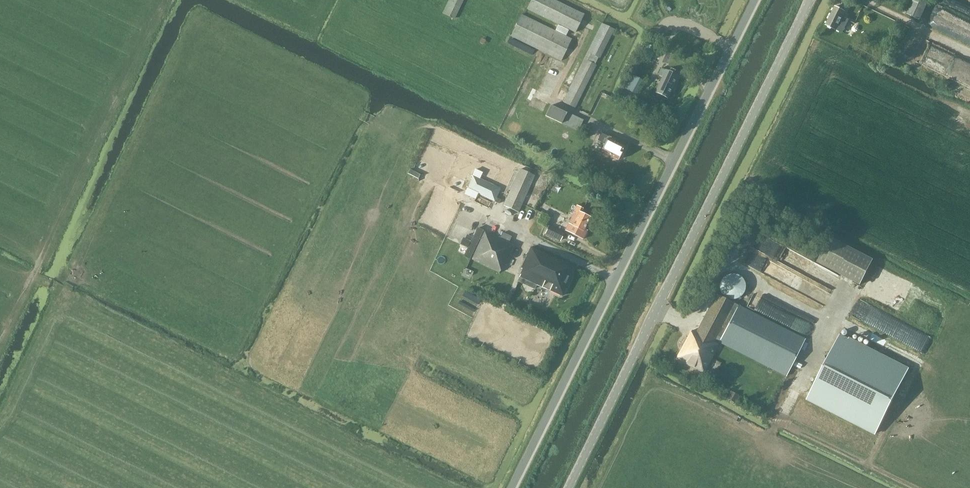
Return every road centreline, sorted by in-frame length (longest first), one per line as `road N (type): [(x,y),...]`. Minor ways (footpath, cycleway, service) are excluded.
road 1 (unclassified): [(512,487),(755,0)]
road 2 (tertiary): [(568,487),(810,0)]

